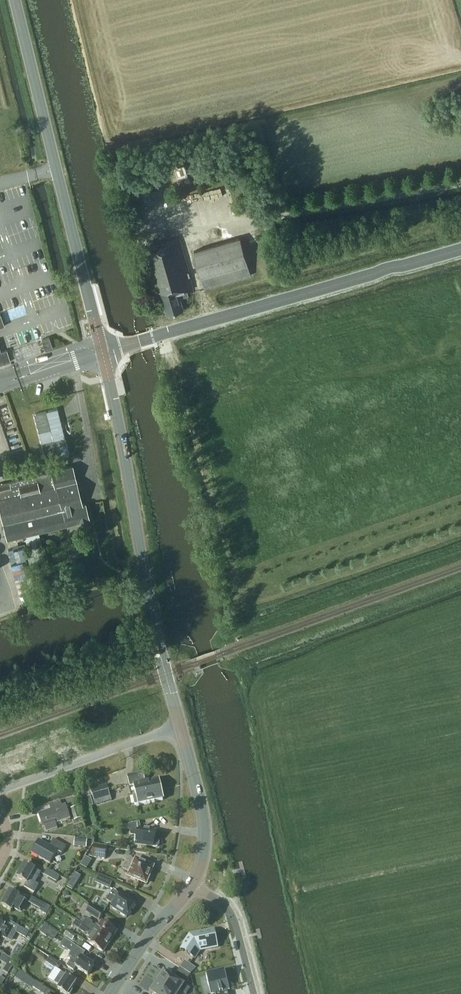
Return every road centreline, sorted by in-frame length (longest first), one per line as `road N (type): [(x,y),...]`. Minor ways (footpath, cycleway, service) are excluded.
road 1 (secondary): [(179,725),(103,352)]
road 2 (secondary): [(460,247),(103,352)]
road 3 (secondary): [(103,352),(16,0)]
road 4 (unclassified): [(0,790),(179,725)]
road 5 (secondary): [(191,885),(205,825),(179,725)]
road 6 (secondary): [(109,993),(191,885)]
road 7 (unclassified): [(256,993),(234,915),(191,885)]

